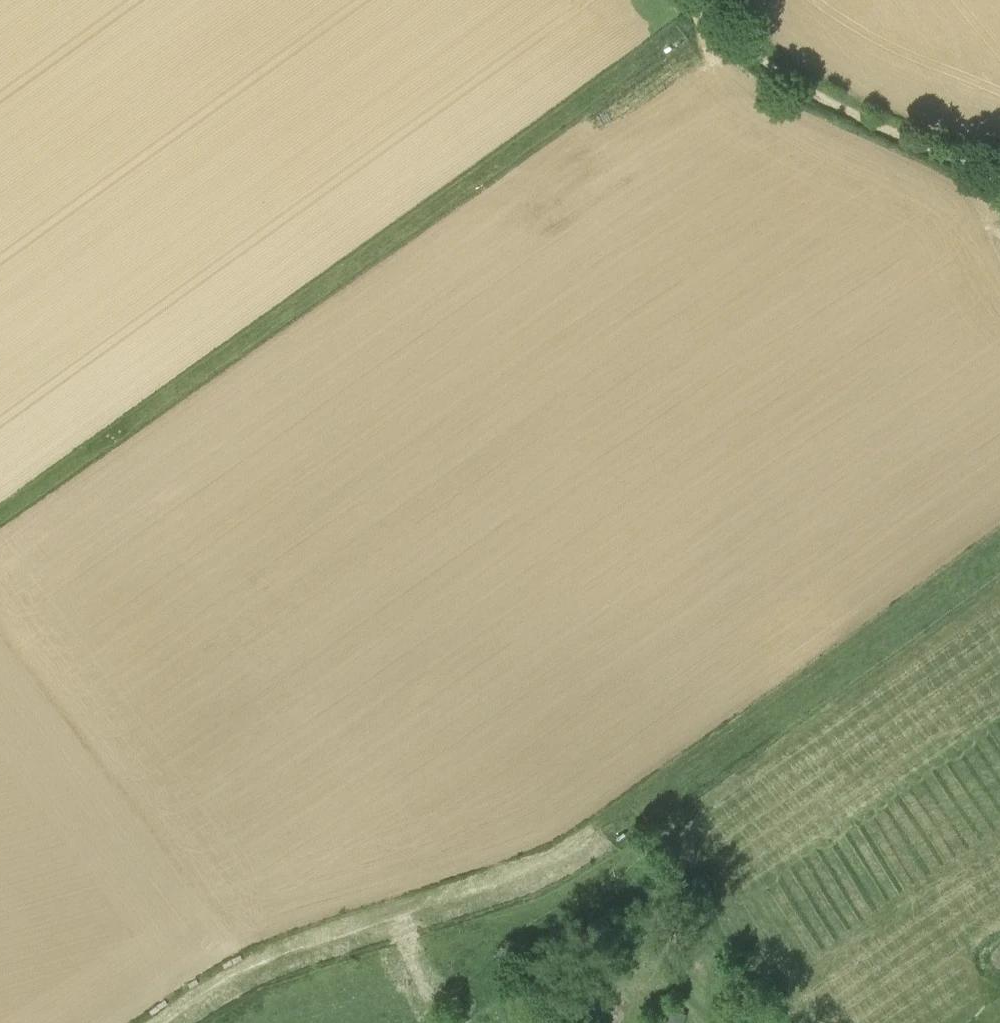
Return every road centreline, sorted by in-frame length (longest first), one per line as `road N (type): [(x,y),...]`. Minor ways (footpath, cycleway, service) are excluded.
road 1 (track): [(696,0),(791,80),(999,180)]

